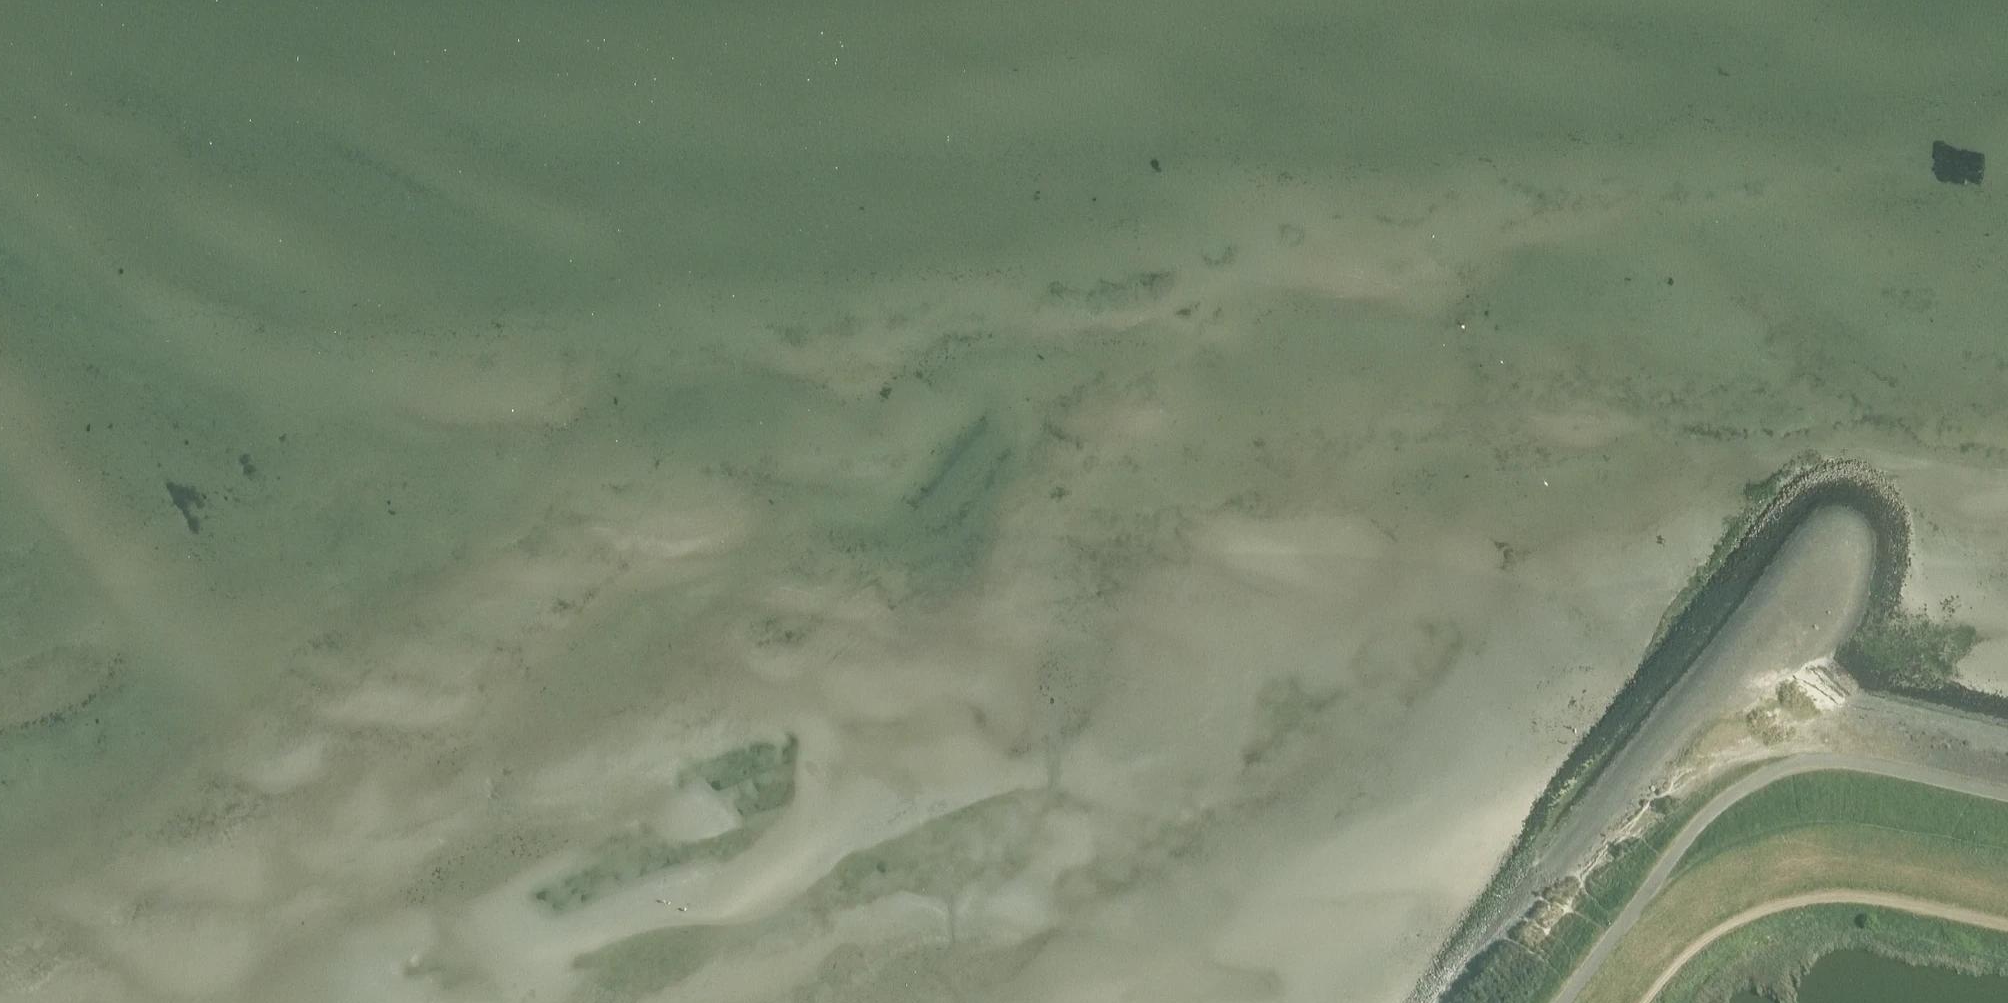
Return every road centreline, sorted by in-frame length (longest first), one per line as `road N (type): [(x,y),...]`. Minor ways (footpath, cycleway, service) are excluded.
road 1 (track): [(2007,929),(1875,900),(1814,896),(1739,920),(1676,968),(1649,1002)]

